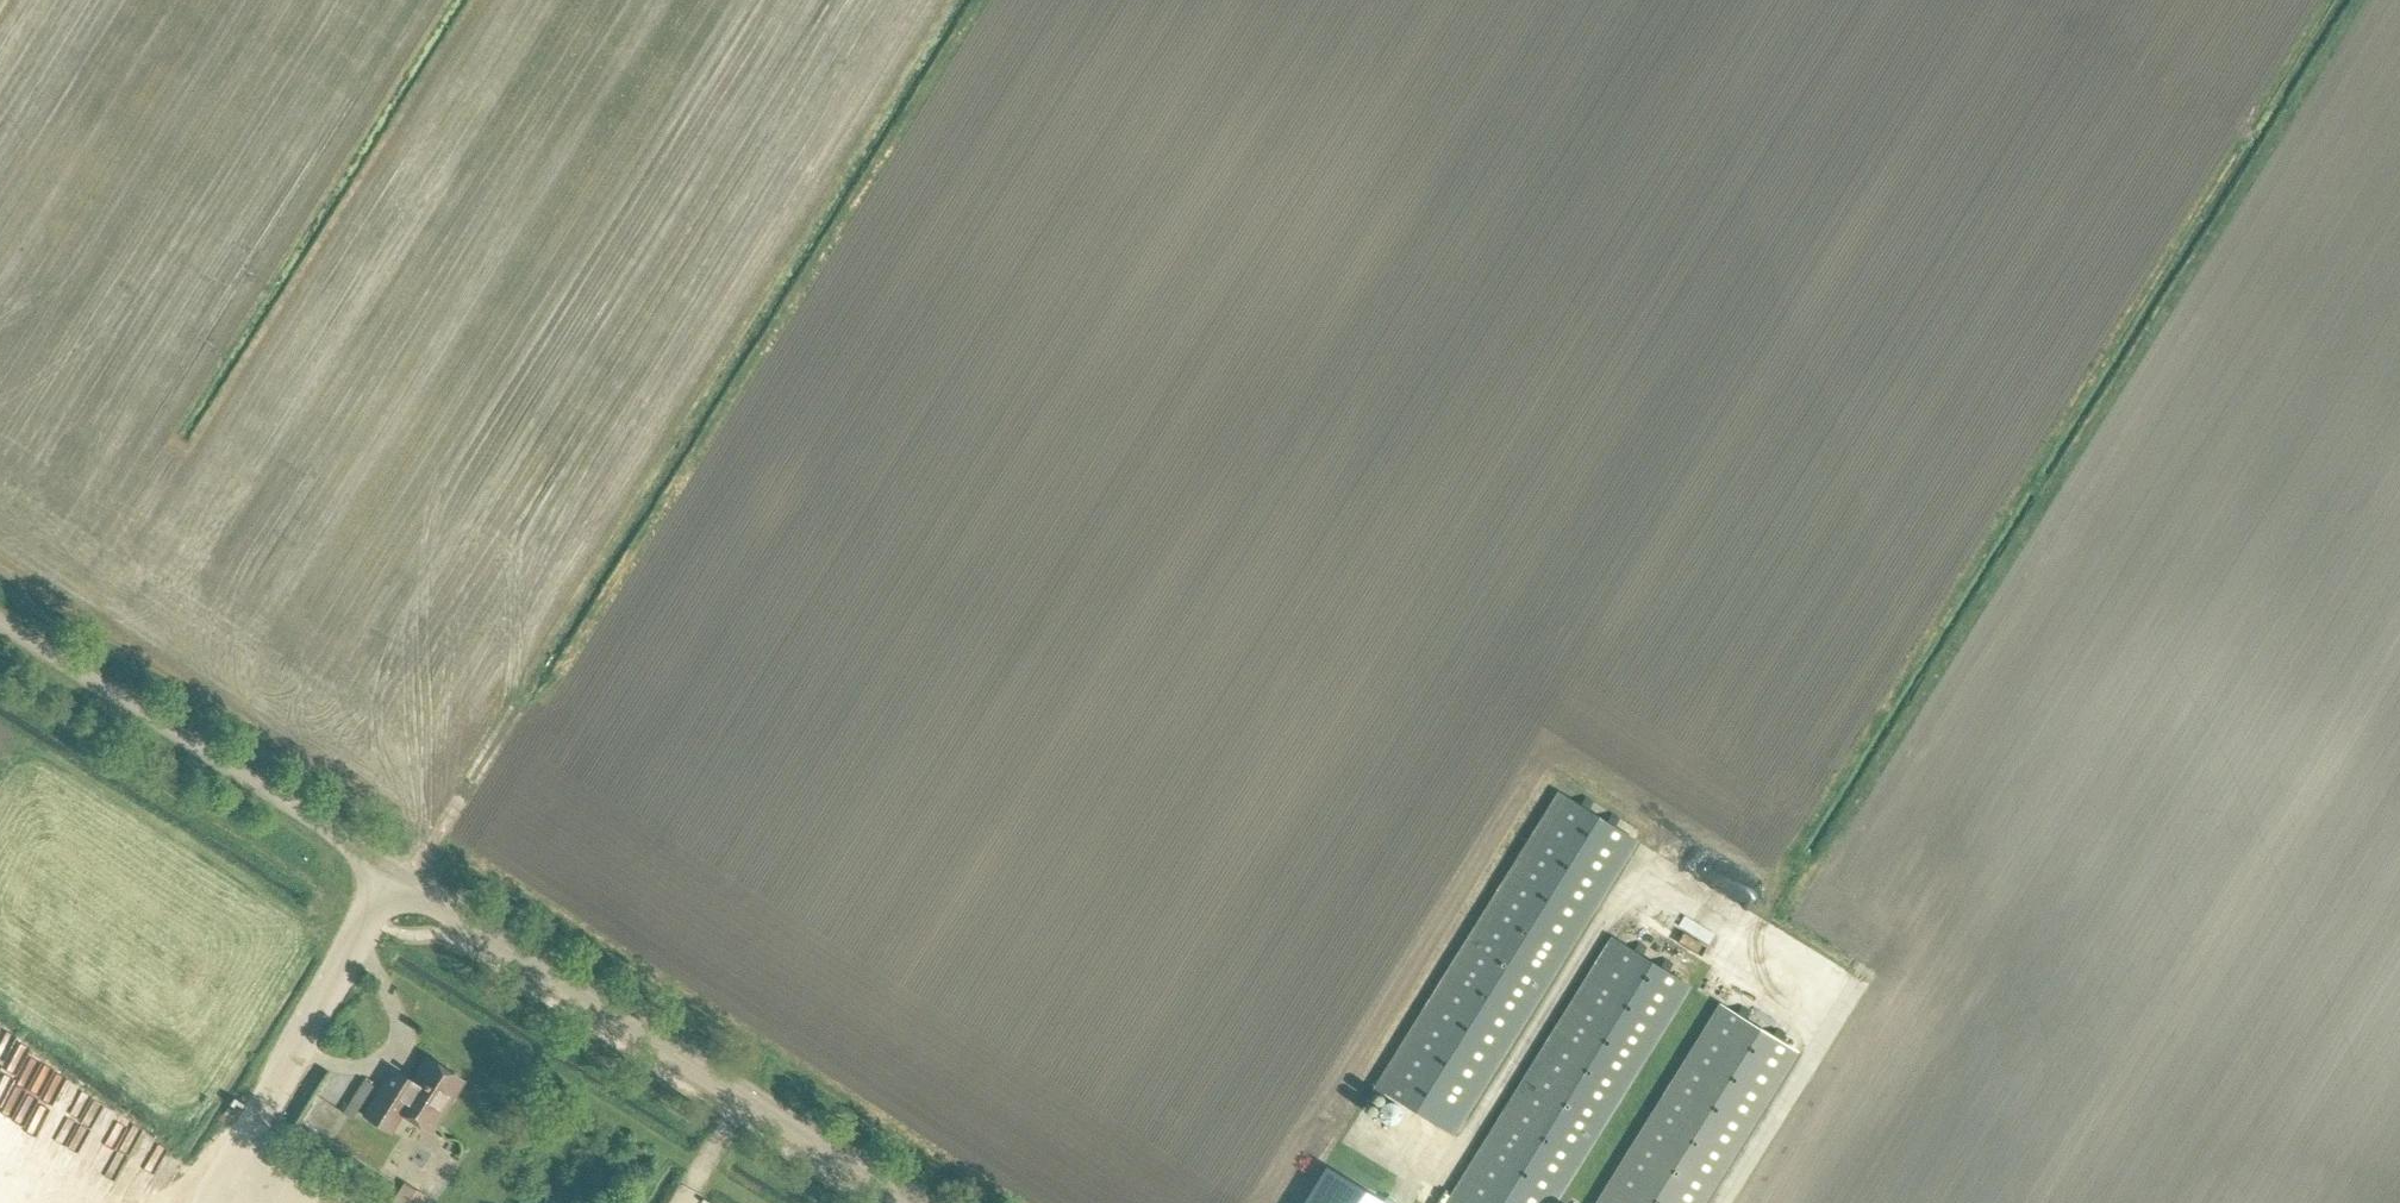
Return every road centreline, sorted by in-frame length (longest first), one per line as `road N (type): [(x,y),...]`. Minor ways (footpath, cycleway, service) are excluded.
road 1 (unclassified): [(916,1202),(391,872)]
road 2 (unclassified): [(391,872),(0,620)]

